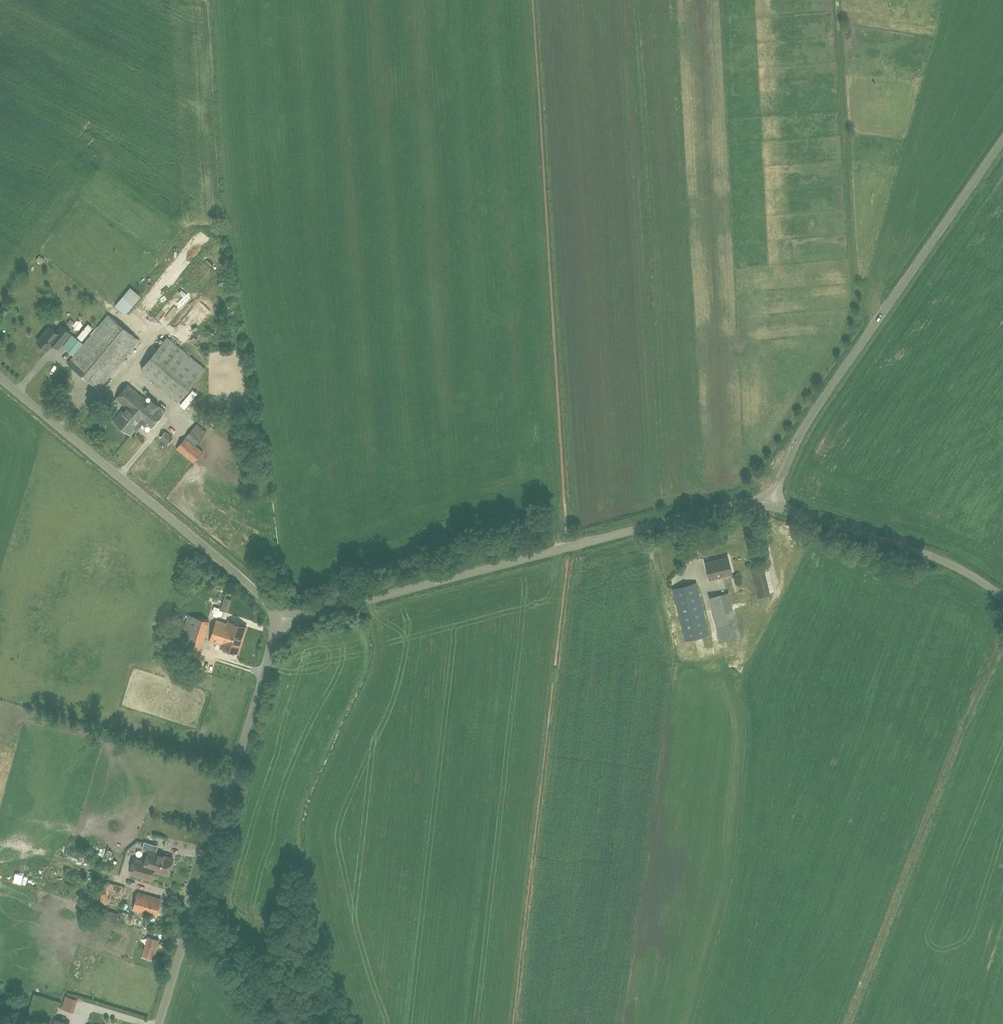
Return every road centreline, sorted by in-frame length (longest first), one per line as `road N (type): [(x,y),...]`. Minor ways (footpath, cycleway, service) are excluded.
road 1 (unclassified): [(283,619),(773,501)]
road 2 (unclassified): [(773,501),(823,396),(1002,141)]
road 3 (unclassified): [(159,1023),(283,619)]
road 4 (unclassified): [(283,619),(0,377)]
road 5 (unclassified): [(1002,597),(926,553),(773,501)]
road 6 (track): [(192,916),(251,969),(295,1023)]

